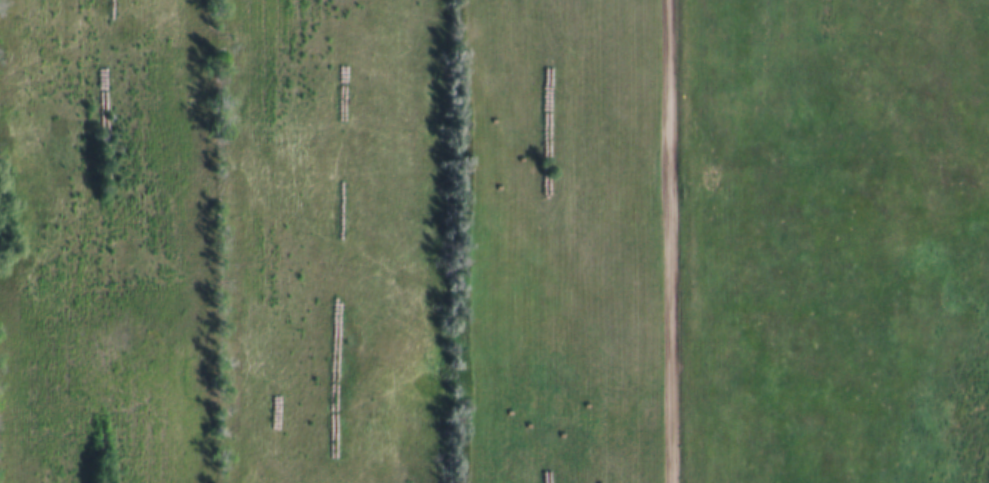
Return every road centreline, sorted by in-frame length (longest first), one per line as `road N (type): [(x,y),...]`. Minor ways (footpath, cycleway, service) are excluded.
road 1 (residential): [(670,482),(667,0)]

